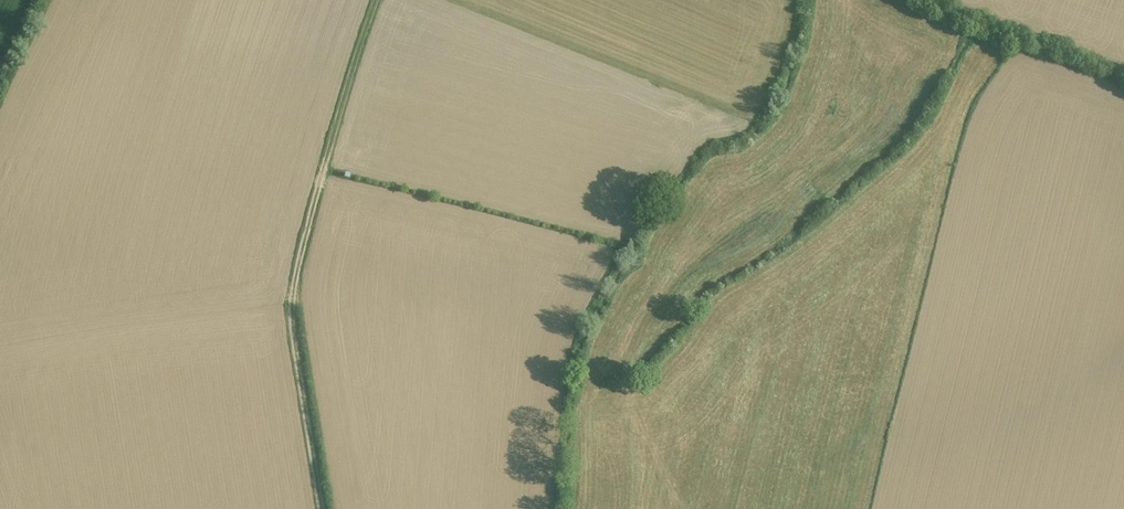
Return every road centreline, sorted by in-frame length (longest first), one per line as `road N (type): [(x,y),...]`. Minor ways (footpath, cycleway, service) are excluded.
road 1 (track): [(374,0),(293,288),(293,334),(321,508)]

